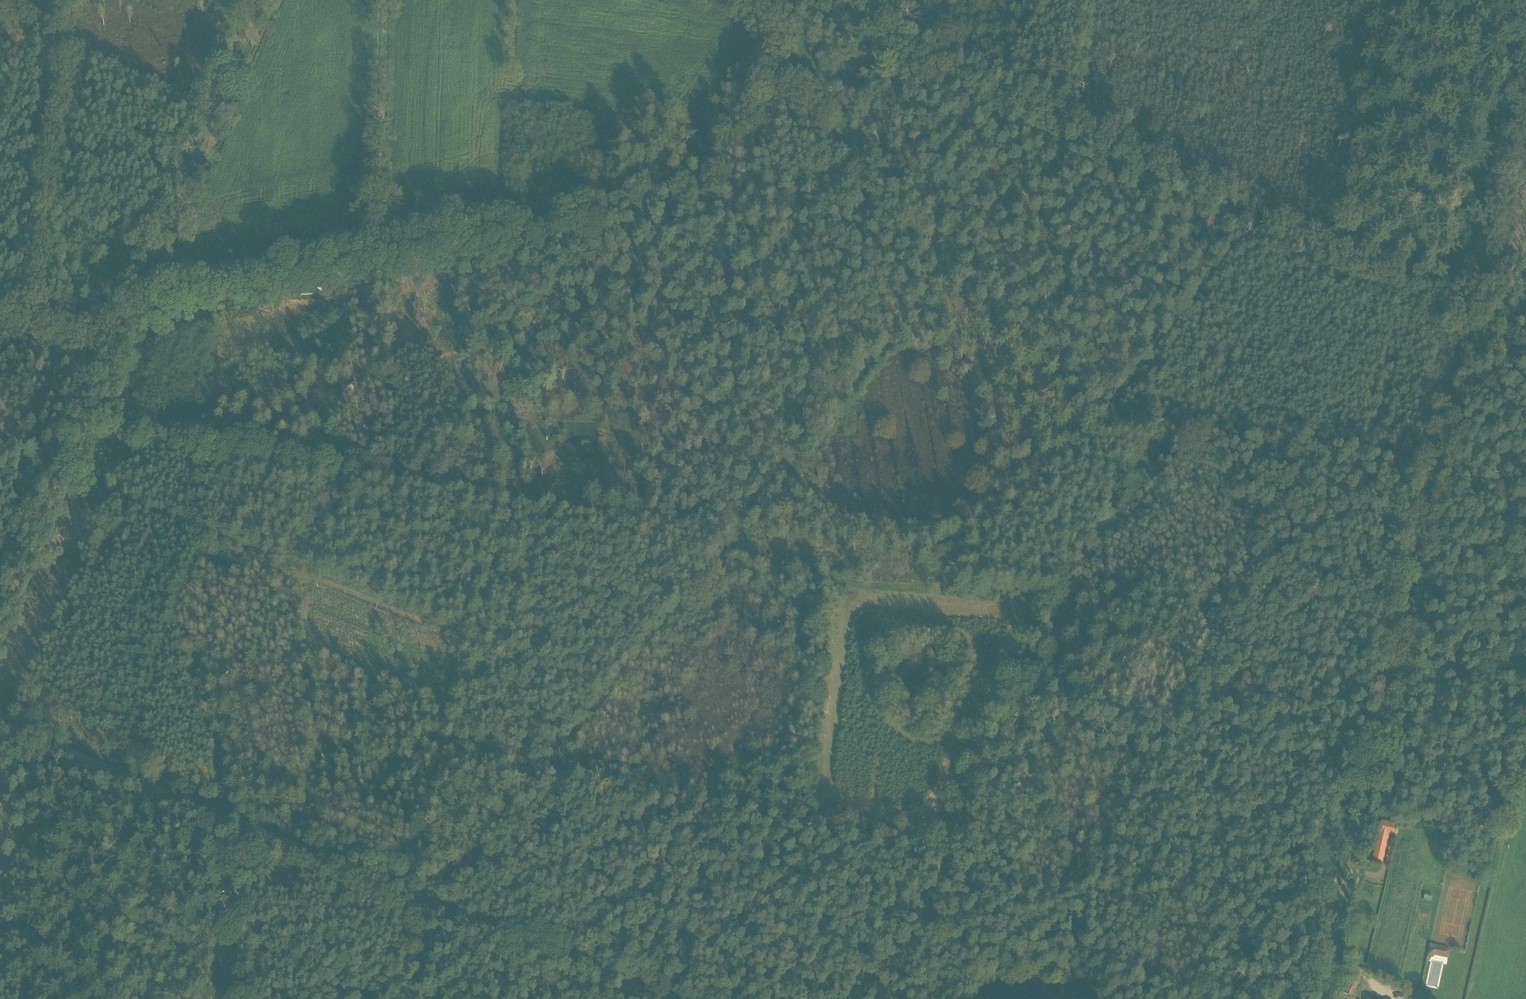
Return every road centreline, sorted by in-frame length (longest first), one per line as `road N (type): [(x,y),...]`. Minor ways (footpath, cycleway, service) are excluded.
road 1 (track): [(423,901),(935,276),(939,254),(930,229),(884,161),(857,146),(792,31)]
road 2 (track): [(1320,998),(1525,24)]
road 3 (track): [(586,220),(137,302),(0,623)]
road 4 (track): [(1525,344),(813,0)]
road 5 (secondary): [(658,998),(0,725)]
road 6 (track): [(63,475),(451,636),(410,895)]
road 7 (track): [(911,580),(930,593),(1059,599),(1144,450),(1166,437),(1432,469)]
road 8 (track): [(81,433),(388,470)]
road 9 (track): [(937,267),(1045,176),(1092,175),(1186,217)]
road 10 (track): [(730,526),(635,494),(491,481),(475,457)]
road 11 (track): [(701,560),(911,580),(948,566)]
road 12 (track): [(192,664),(204,649),(204,608),(232,545)]

